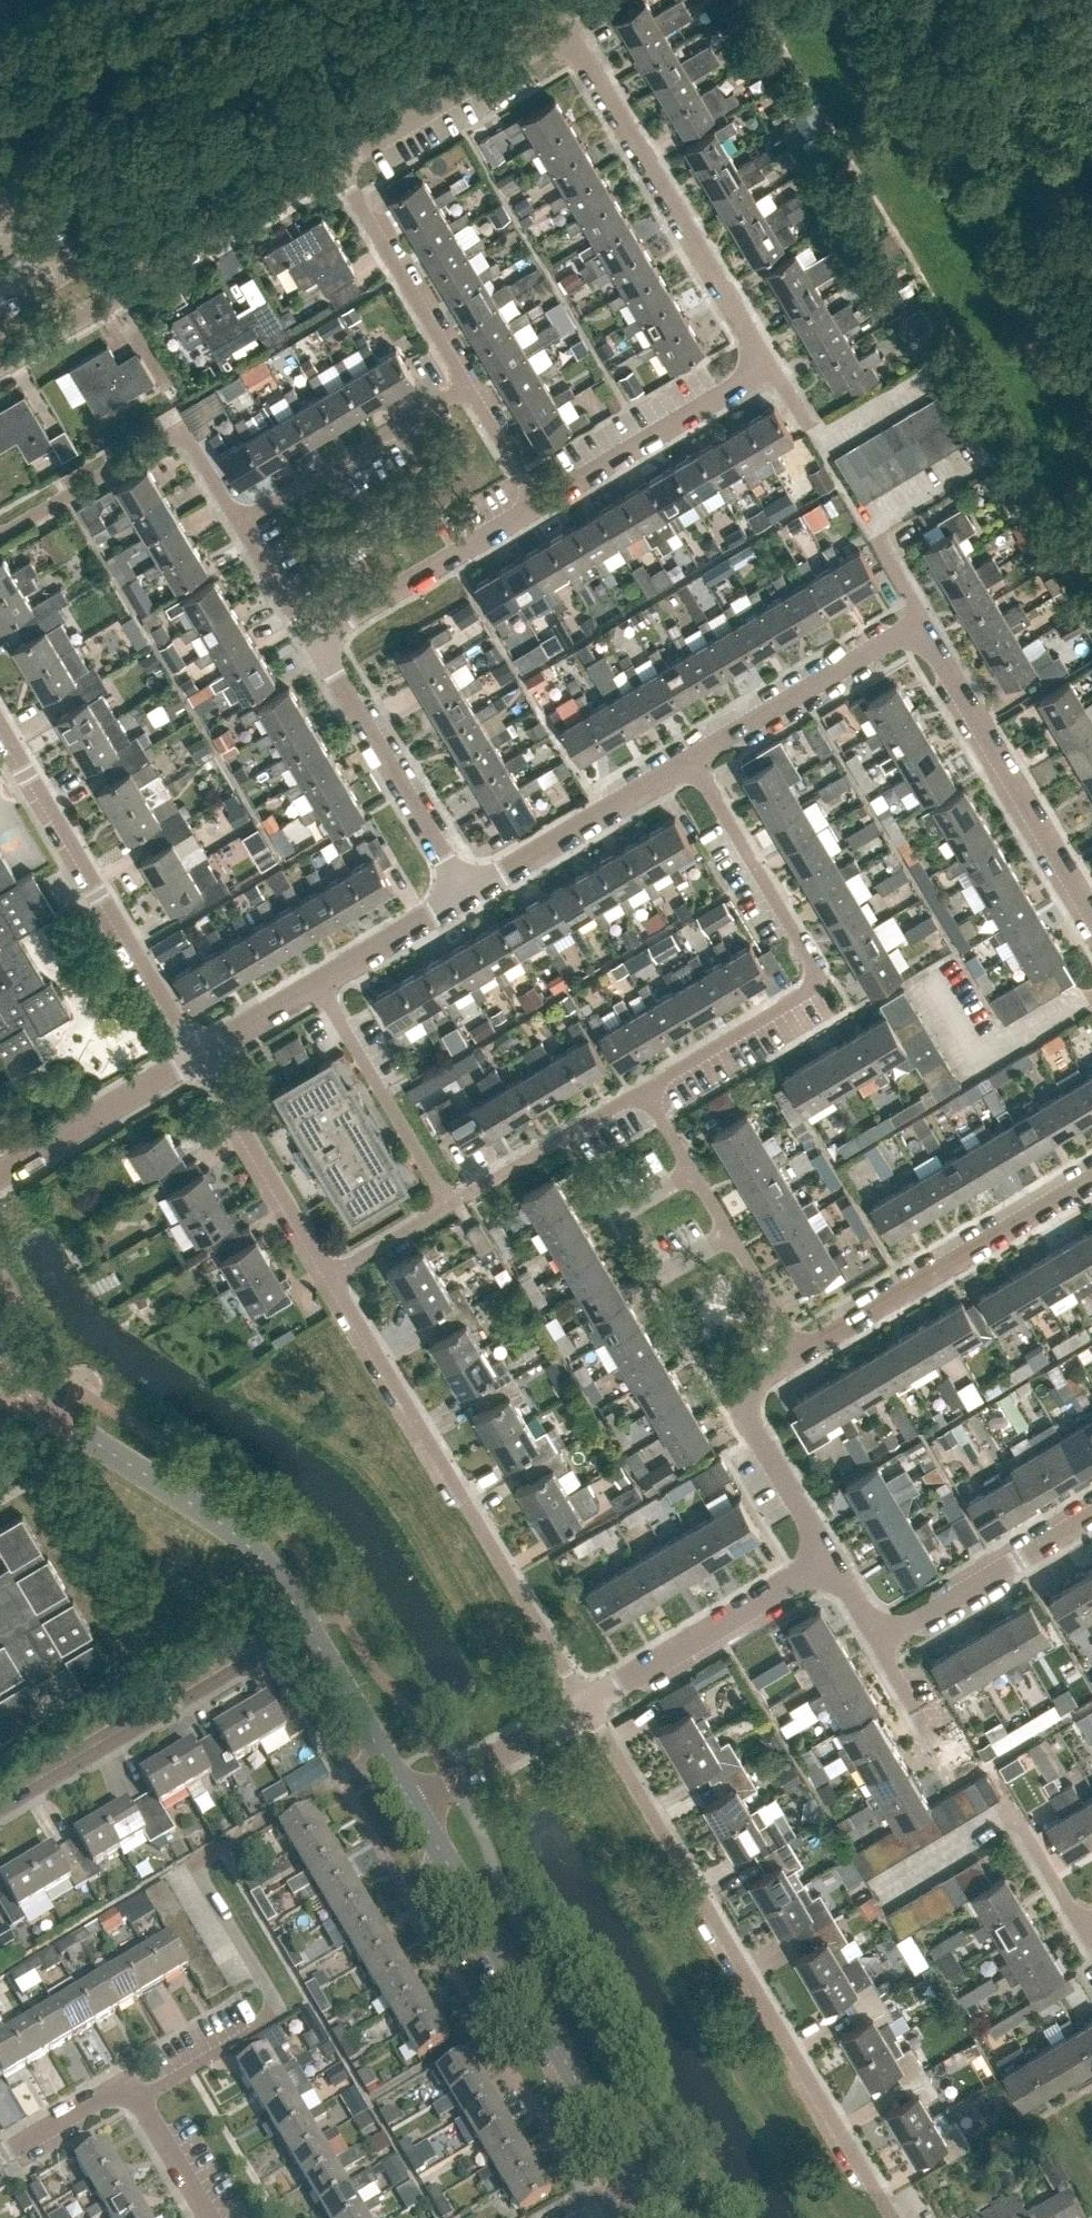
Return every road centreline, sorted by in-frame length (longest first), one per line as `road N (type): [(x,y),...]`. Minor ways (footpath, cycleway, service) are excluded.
road 1 (residential): [(585,1706),(890,2217)]
road 2 (residential): [(328,1276),(585,1706)]
road 3 (residential): [(645,1092),(803,994),(817,970),(690,764)]
road 4 (tertiary): [(640,2186),(411,1803)]
road 5 (residential): [(0,366),(336,165)]
road 6 (residential): [(766,365),(564,31)]
road 7 (residential): [(0,726),(195,1054)]
road 8 (tertiary): [(308,1629),(260,1555),(23,1394)]
road 9 (residential): [(308,1629),(0,1812)]
road 10 (residential): [(802,1353),(1091,1180)]
road 11 (residential): [(1091,912),(924,626)]
road 12 (residential): [(0,533),(179,429),(240,527)]
road 13 (residential): [(802,1353),(645,1092)]
road 14 (residential): [(315,640),(463,893)]
road 15 (residential): [(585,1706),(823,1559)]
road 16 (residential): [(690,764),(924,626)]
road 17 (residential): [(537,505),(766,365)]
road 18 (residential): [(823,1559),(734,1397),(802,1353)]
road 19 (residential): [(336,165),(564,31)]
road 20 (residential): [(240,527),(466,390)]
road 21 (residential): [(463,893),(690,764)]
road 22 (residential): [(466,390),(336,165)]
road 23 (residential): [(315,640),(537,505)]
road 24 (residential): [(449,1205),(317,982)]
road 25 (residential): [(195,1054),(328,1276)]
road 26 (residential): [(1091,1514),(881,1639)]
road 27 (residential): [(0,1173),(195,1054)]
road 28 (residential): [(449,1205),(645,1092)]
road 29 (tertiary): [(411,1803),(308,1629)]
road 30 (residential): [(411,1803),(585,1706)]
road 31 (residential): [(317,982),(463,893)]
road 32 (residential): [(0,2155),(102,2095),(141,2099)]
road 33 (residential): [(881,1639),(889,1667),(956,1774)]
road 34 (secondary): [(0,74),(131,0)]
road 35 (residential): [(195,1054),(317,982)]
road 36 (residential): [(328,1276),(449,1205)]
road 37 (residential): [(211,2217),(141,2099)]
road 38 (residential): [(240,527),(295,621),(315,640)]
road 39 (residential): [(537,505),(466,390)]

